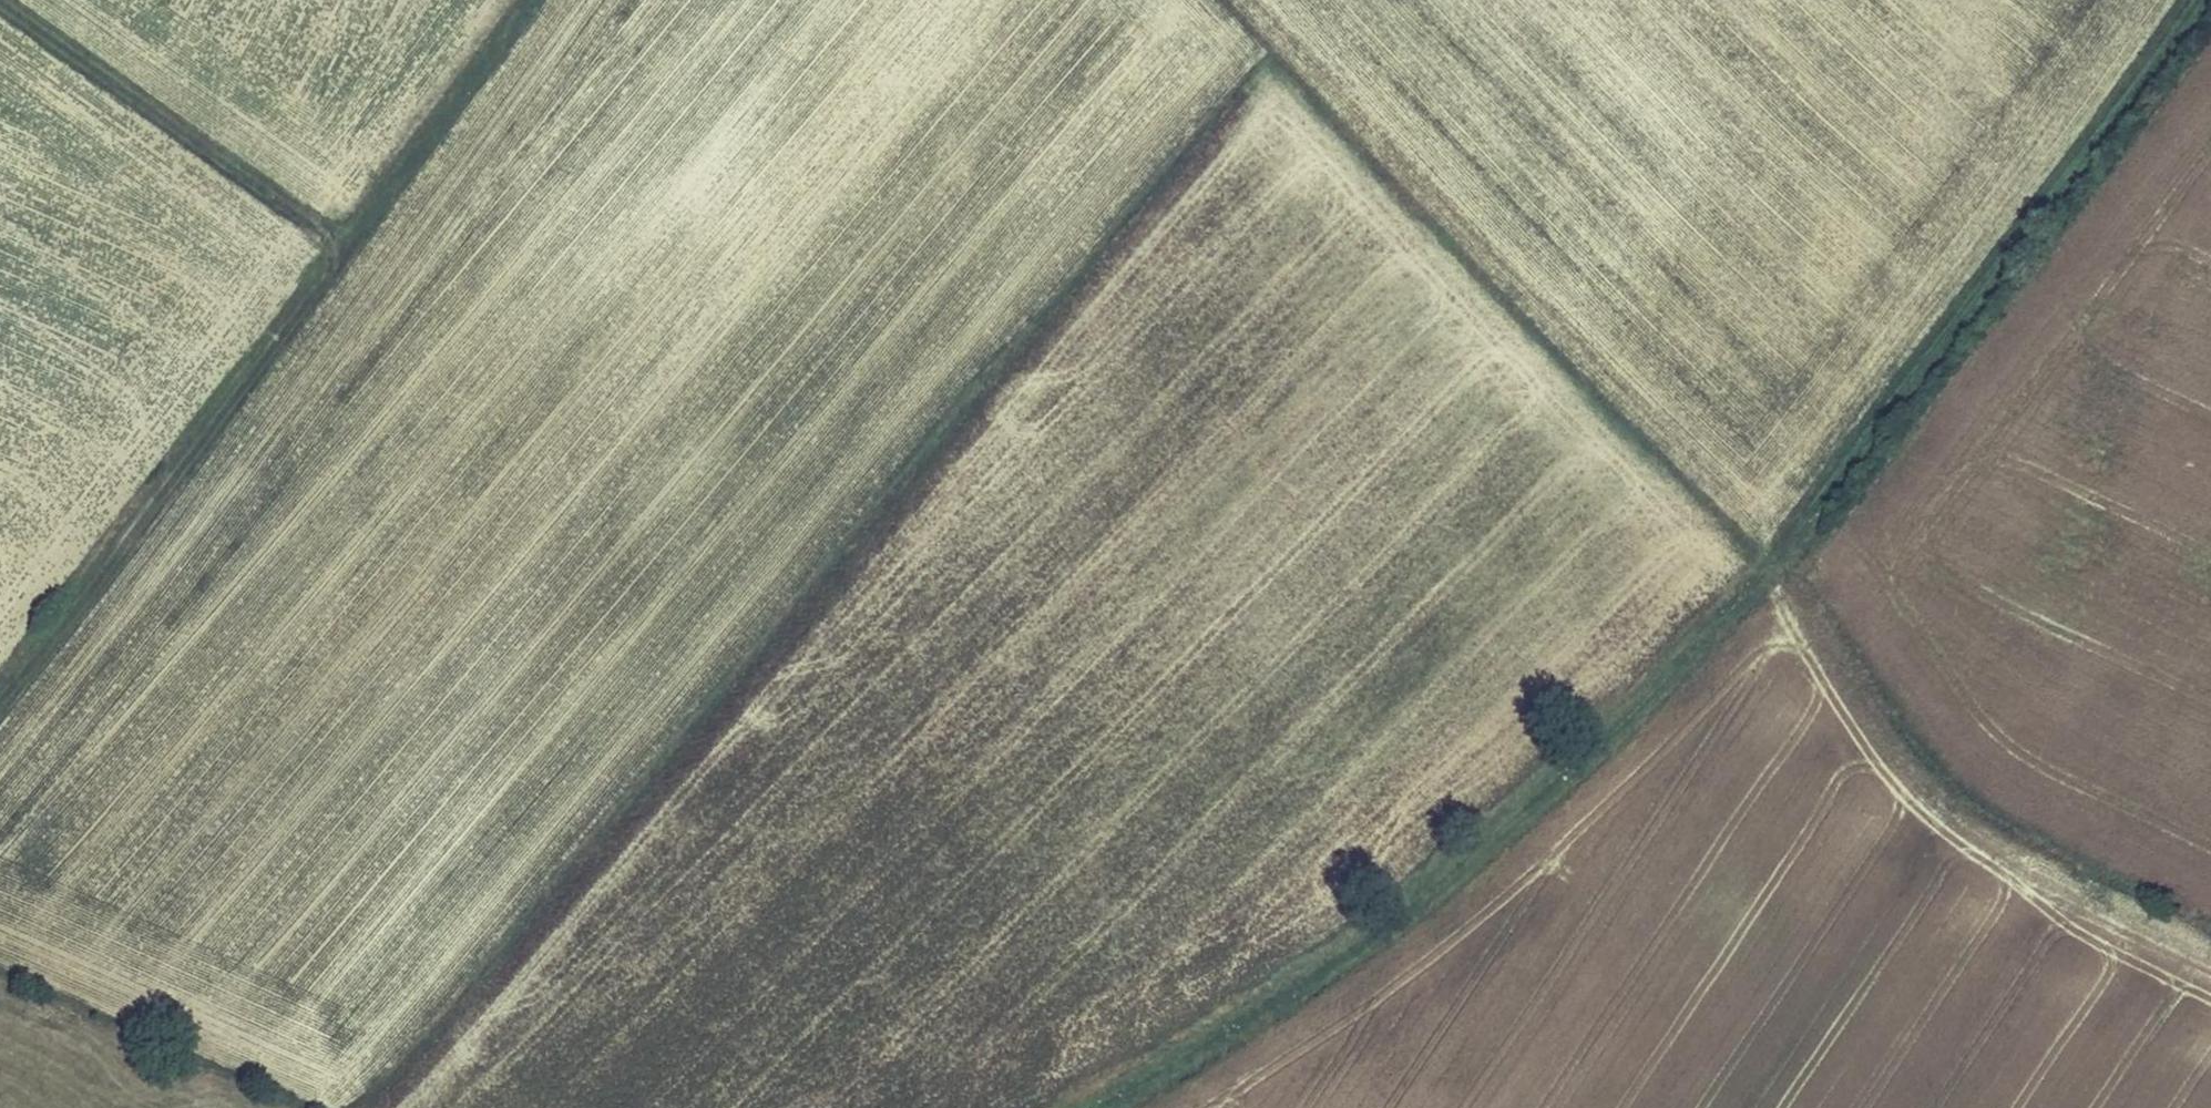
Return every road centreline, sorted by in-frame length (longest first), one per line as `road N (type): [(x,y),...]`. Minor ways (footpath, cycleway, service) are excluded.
road 1 (track): [(1092,1107),(1374,927),(1767,574)]
road 2 (track): [(2190,0),(1767,574)]

